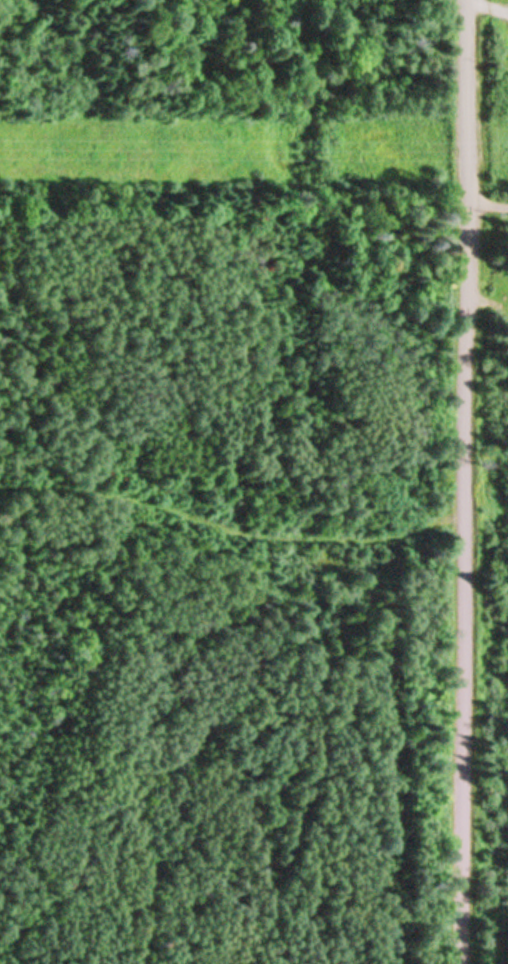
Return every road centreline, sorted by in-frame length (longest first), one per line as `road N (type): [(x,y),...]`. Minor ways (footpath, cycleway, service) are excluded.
road 1 (residential): [(458,963),(466,0)]

